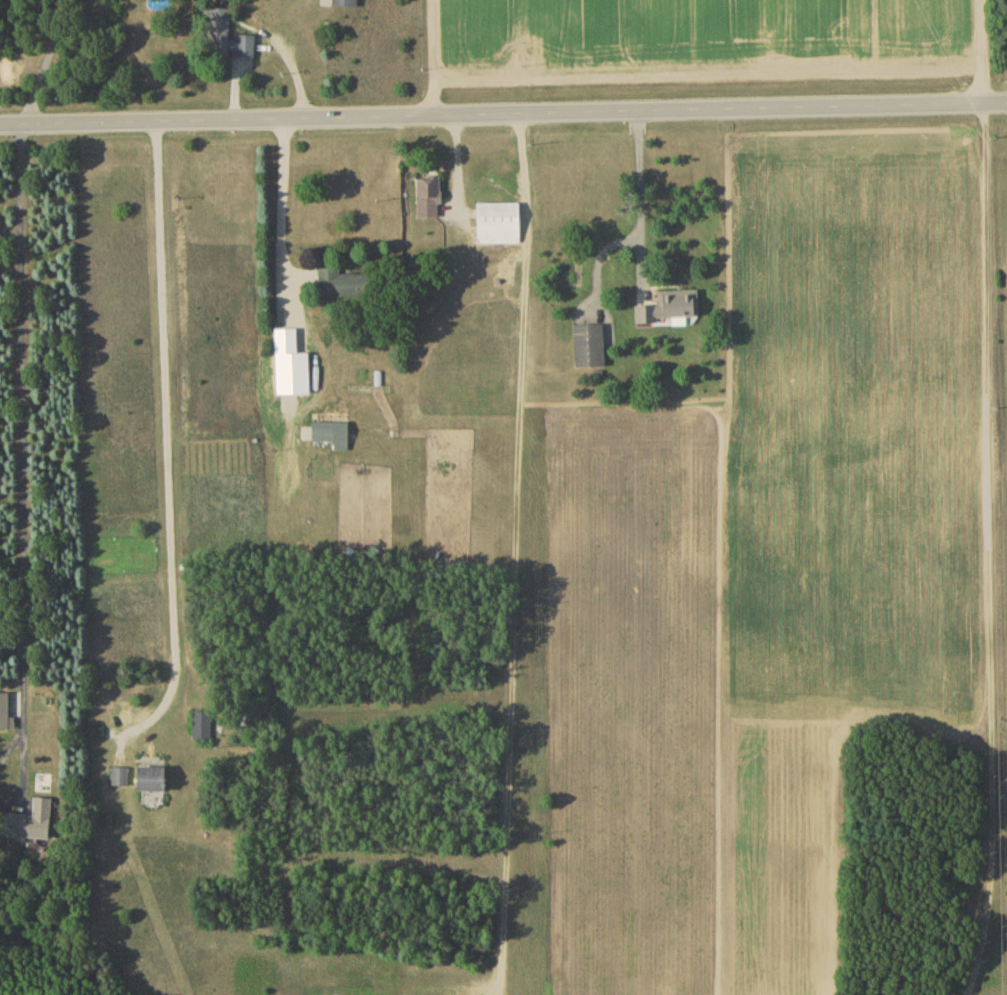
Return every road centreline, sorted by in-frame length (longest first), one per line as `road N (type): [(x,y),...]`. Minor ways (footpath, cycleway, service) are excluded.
road 1 (residential): [(1006,103),(0,126)]

